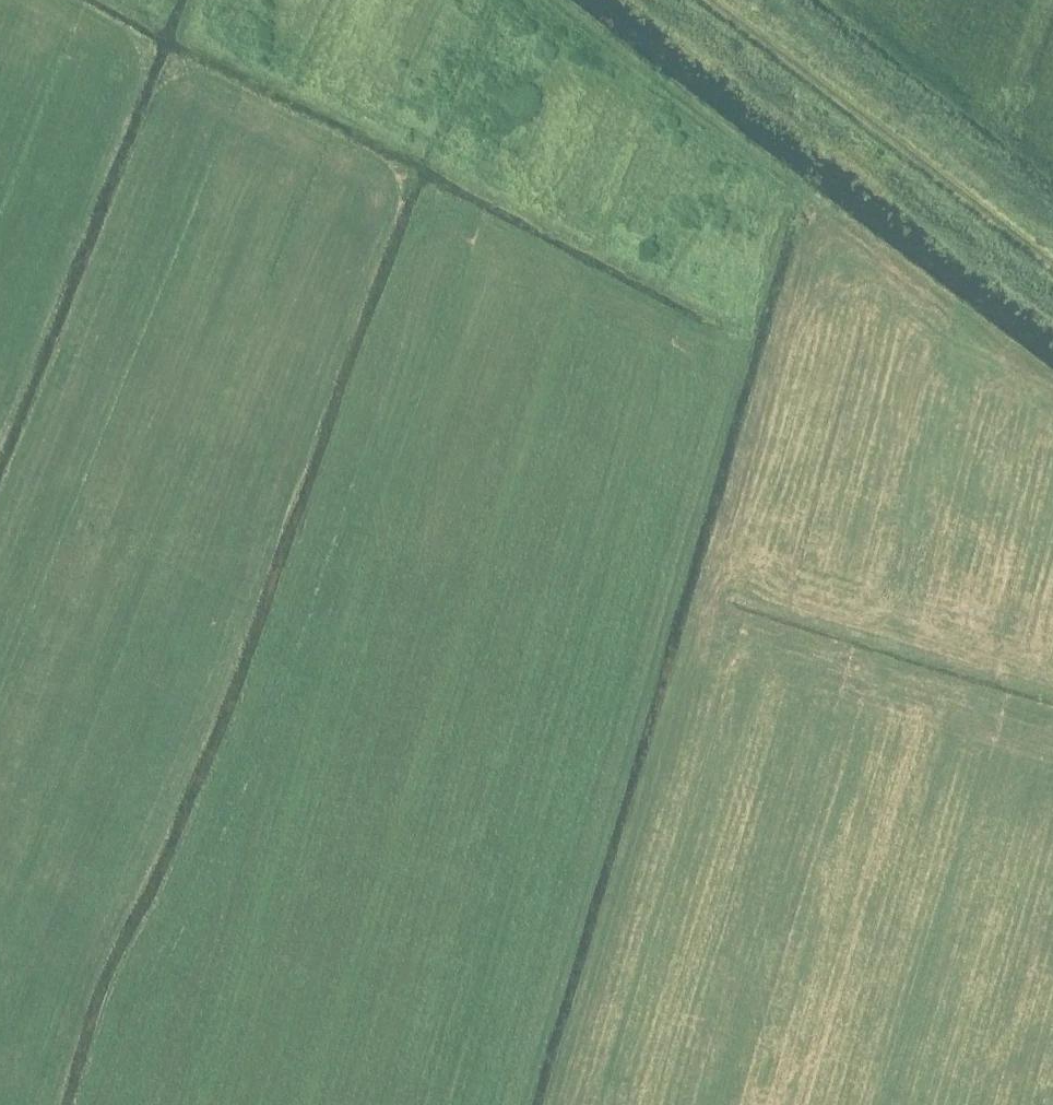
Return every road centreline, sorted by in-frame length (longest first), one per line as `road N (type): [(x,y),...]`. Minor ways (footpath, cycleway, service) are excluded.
road 1 (track): [(707,0),(1052,266)]

